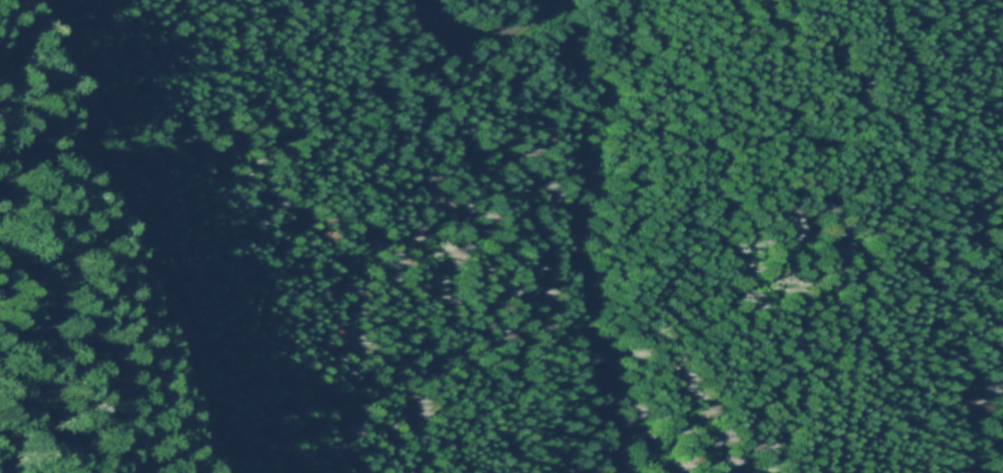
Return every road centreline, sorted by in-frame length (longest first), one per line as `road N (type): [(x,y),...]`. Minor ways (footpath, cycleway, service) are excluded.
road 1 (track): [(49,0),(70,127),(182,319),(292,472)]
road 2 (track): [(876,0),(904,58),(915,112),(910,144),(870,221),(831,448)]
road 3 (track): [(548,0),(535,18),(493,34),(465,34),(414,0)]

